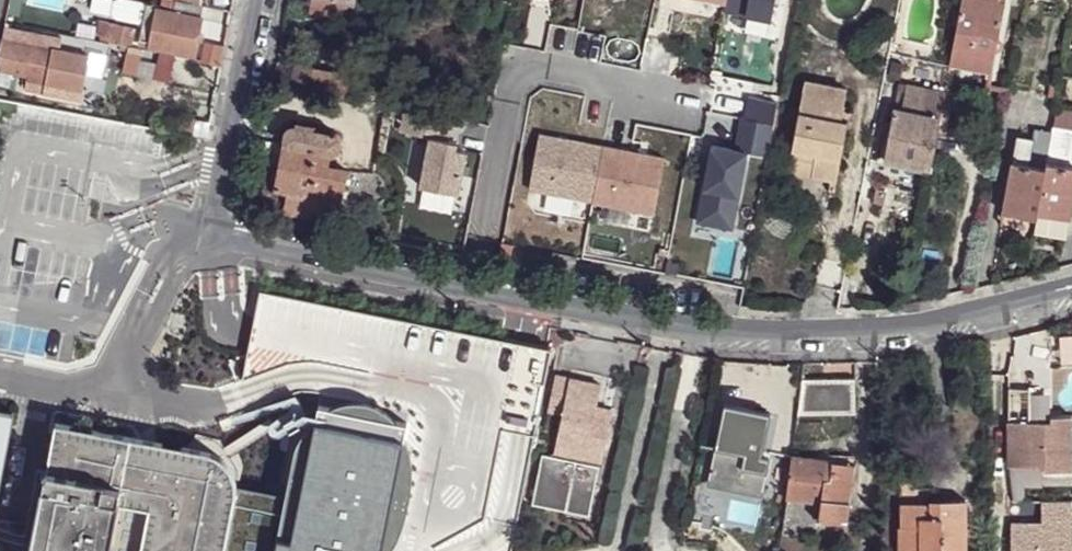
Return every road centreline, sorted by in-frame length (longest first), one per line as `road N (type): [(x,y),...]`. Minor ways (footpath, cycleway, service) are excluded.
road 1 (residential): [(213,233),(736,333),(836,336),(1071,288)]
road 2 (residential): [(213,233),(257,0)]

